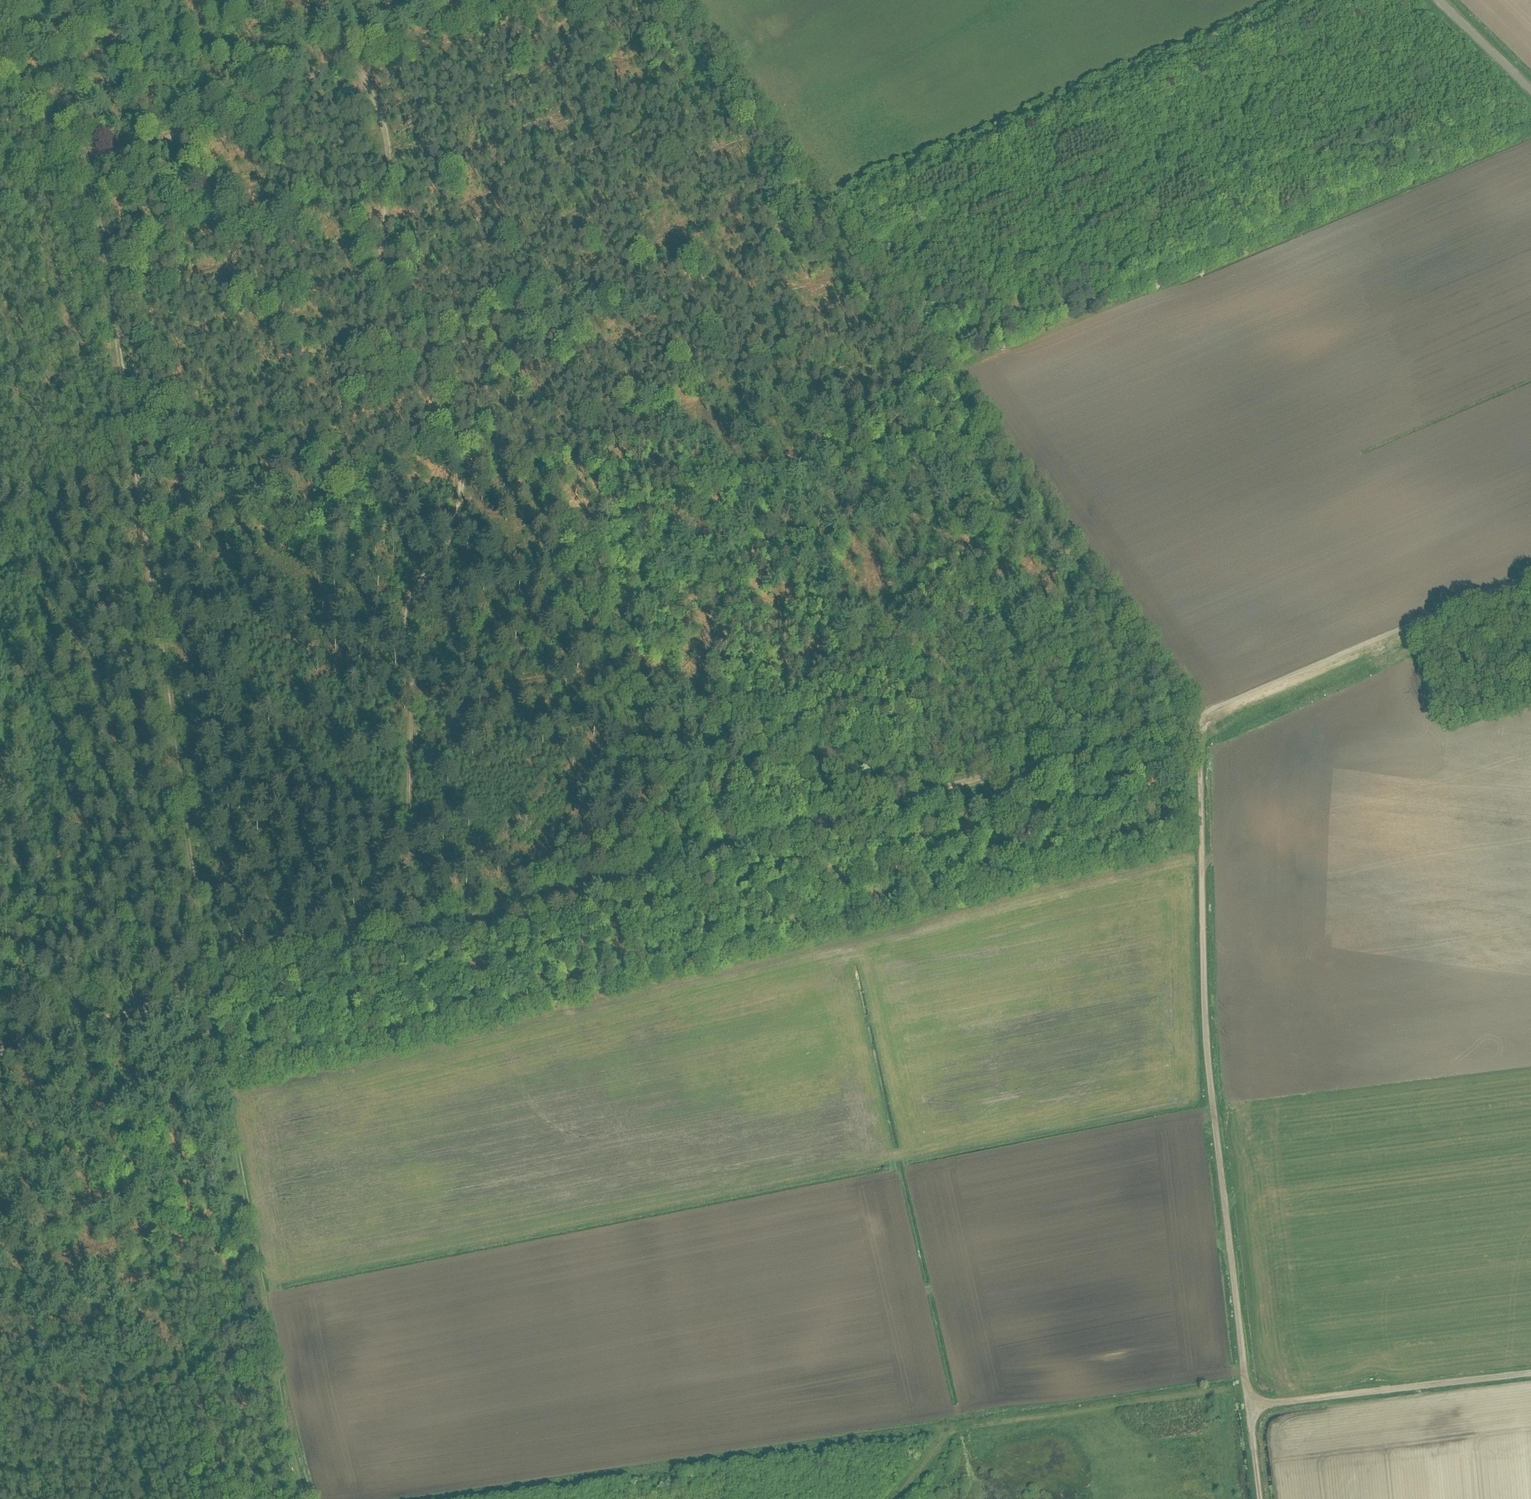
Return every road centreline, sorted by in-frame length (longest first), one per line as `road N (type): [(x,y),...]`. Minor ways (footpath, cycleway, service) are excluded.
road 1 (track): [(407,940),(1200,722),(1530,583)]
road 2 (track): [(329,0),(385,136),(385,278),(464,486),(457,520),(404,614),(412,690),(407,940)]
road 3 (track): [(1199,715),(689,0)]
road 4 (track): [(90,170),(211,997)]
road 5 (unclassified): [(1249,1406),(1208,1060),(1199,715)]
road 6 (track): [(211,997),(286,1431),(305,1498)]
road 7 (track): [(90,170),(504,0)]
road 8 (unclassified): [(1249,1406),(1530,1372)]
road 9 (track): [(0,1055),(211,997)]
road 10 (track): [(211,997),(407,940)]
road 11 (track): [(0,61),(90,170)]
road 12 (unclassified): [(1530,91),(1437,0)]

